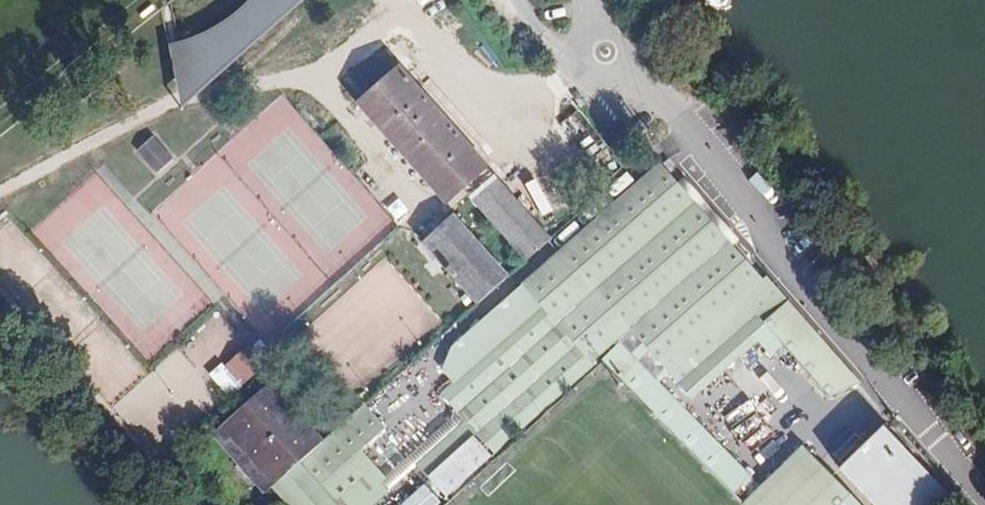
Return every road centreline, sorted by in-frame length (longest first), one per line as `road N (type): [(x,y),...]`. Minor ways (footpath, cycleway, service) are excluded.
road 1 (unclassified): [(632,67),(901,384)]
road 2 (track): [(318,85),(245,88),(174,108),(0,199)]
road 3 (unclassified): [(901,384),(984,485)]

